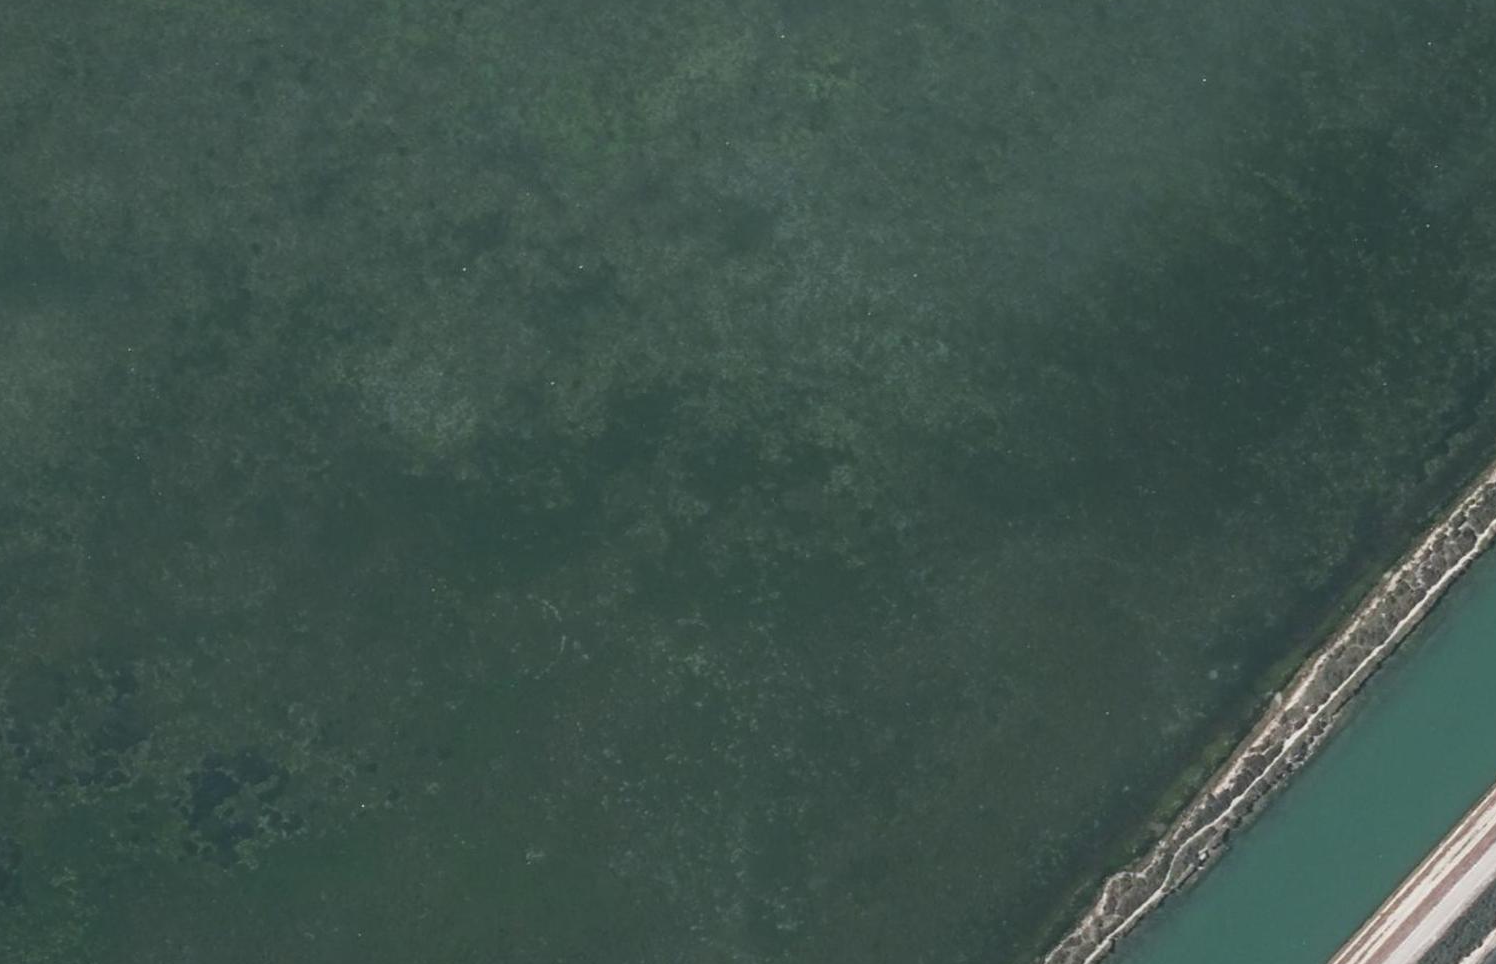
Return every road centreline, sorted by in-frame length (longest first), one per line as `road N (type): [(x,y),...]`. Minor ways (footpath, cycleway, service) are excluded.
road 1 (track): [(1495,863),(1401,963)]

